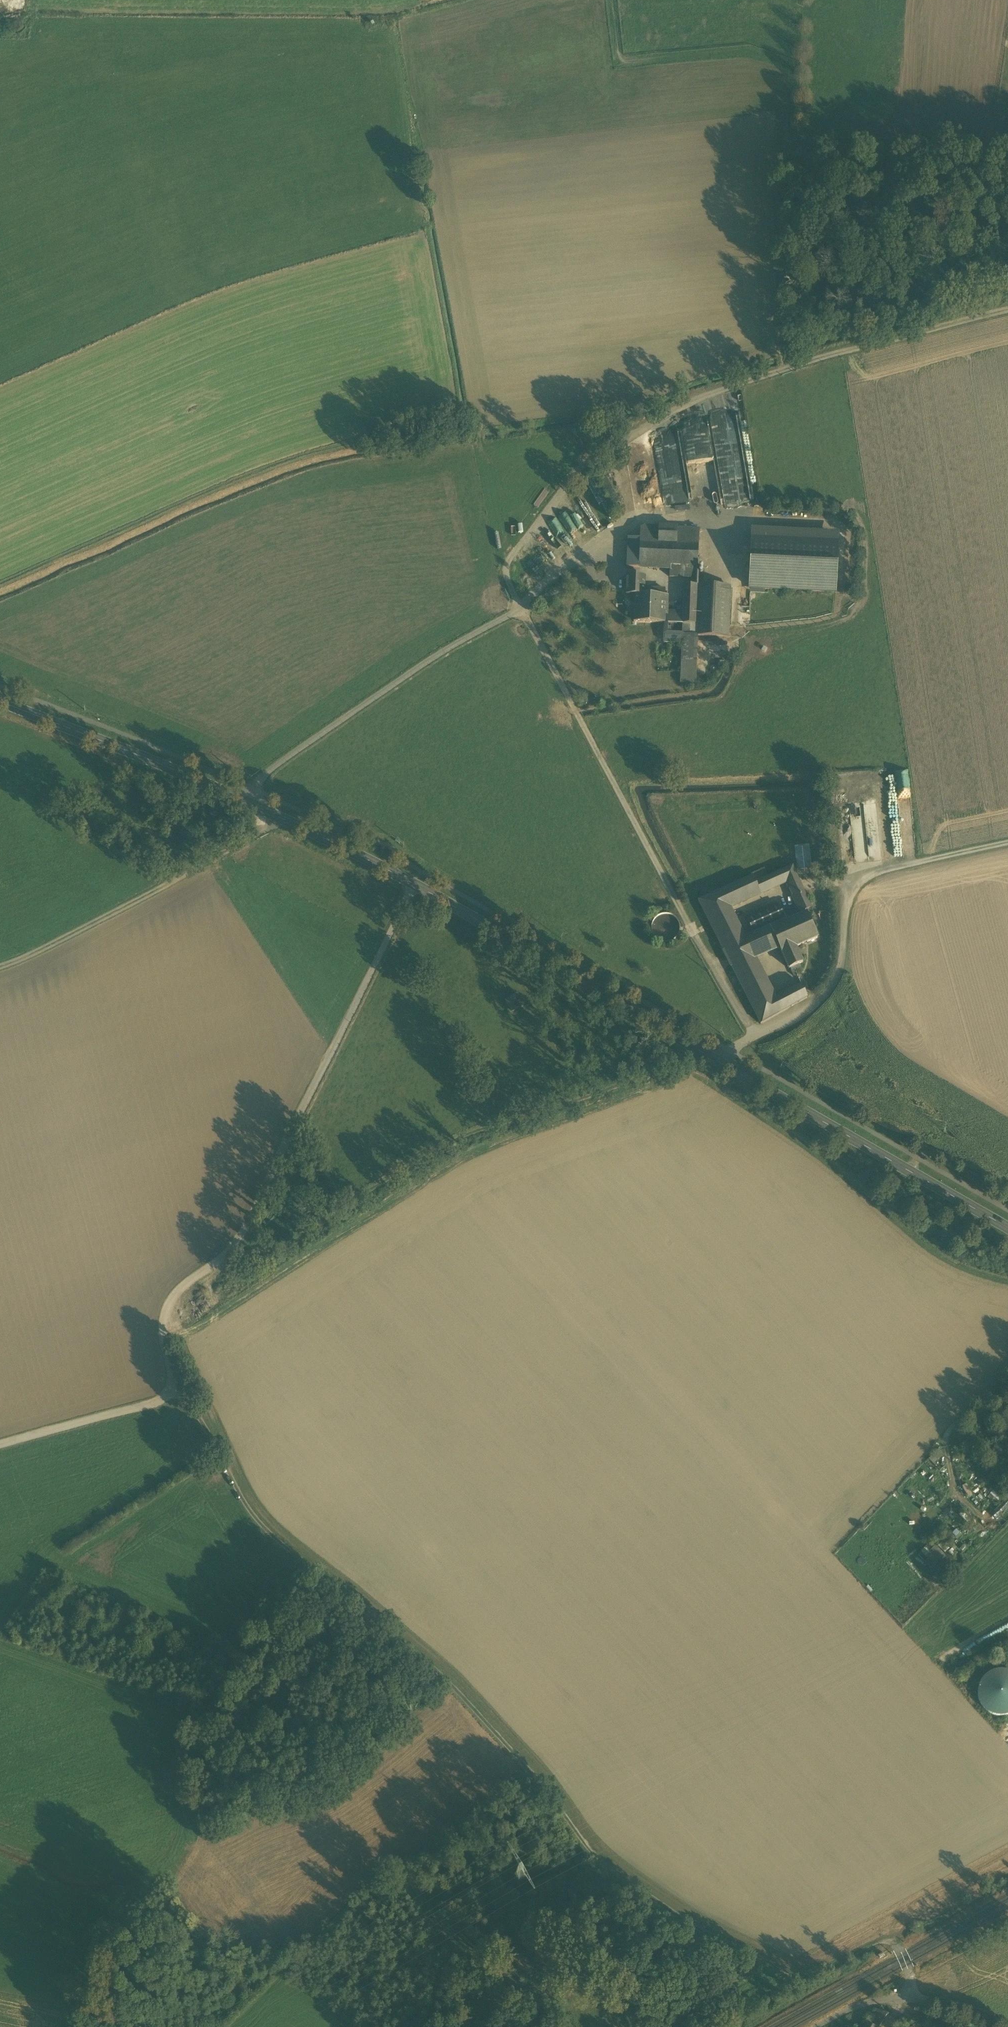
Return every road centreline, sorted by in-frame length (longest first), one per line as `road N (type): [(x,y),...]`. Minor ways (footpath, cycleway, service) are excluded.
road 1 (secondary): [(1007,1227),(414,883),(243,802)]
road 2 (track): [(311,1569),(252,1514),(186,1393),(162,1333),(165,1307),(248,1229),(414,883)]
road 3 (track): [(804,1984),(607,1868),(448,1682),(311,1569)]
road 4 (track): [(1007,307),(786,364),(680,401),(579,475),(503,568),(524,609)]
road 5 (track): [(697,1048),(632,1083),(452,1142),(281,1248),(228,1256)]
road 6 (track): [(0,587),(262,472),(390,428),(482,415)]
road 7 (track): [(752,1038),(524,609)]
road 8 (track): [(729,1051),(810,1011),(835,981),(848,890),(856,880),(1007,843)]
road 9 (unclassified): [(524,609),(428,660),(251,787),(243,802)]
road 10 (track): [(283,820),(0,966)]
road 11 (secondary): [(243,802),(0,701)]
road 12 (residential): [(819,2026),(854,2007),(912,1998),(956,2005),(1007,2026)]
road 13 (track): [(186,1393),(0,1444)]
road 14 (track): [(311,1569),(206,1693)]
road 15 (track): [(912,1998),(903,1957),(889,1941),(804,1984)]

